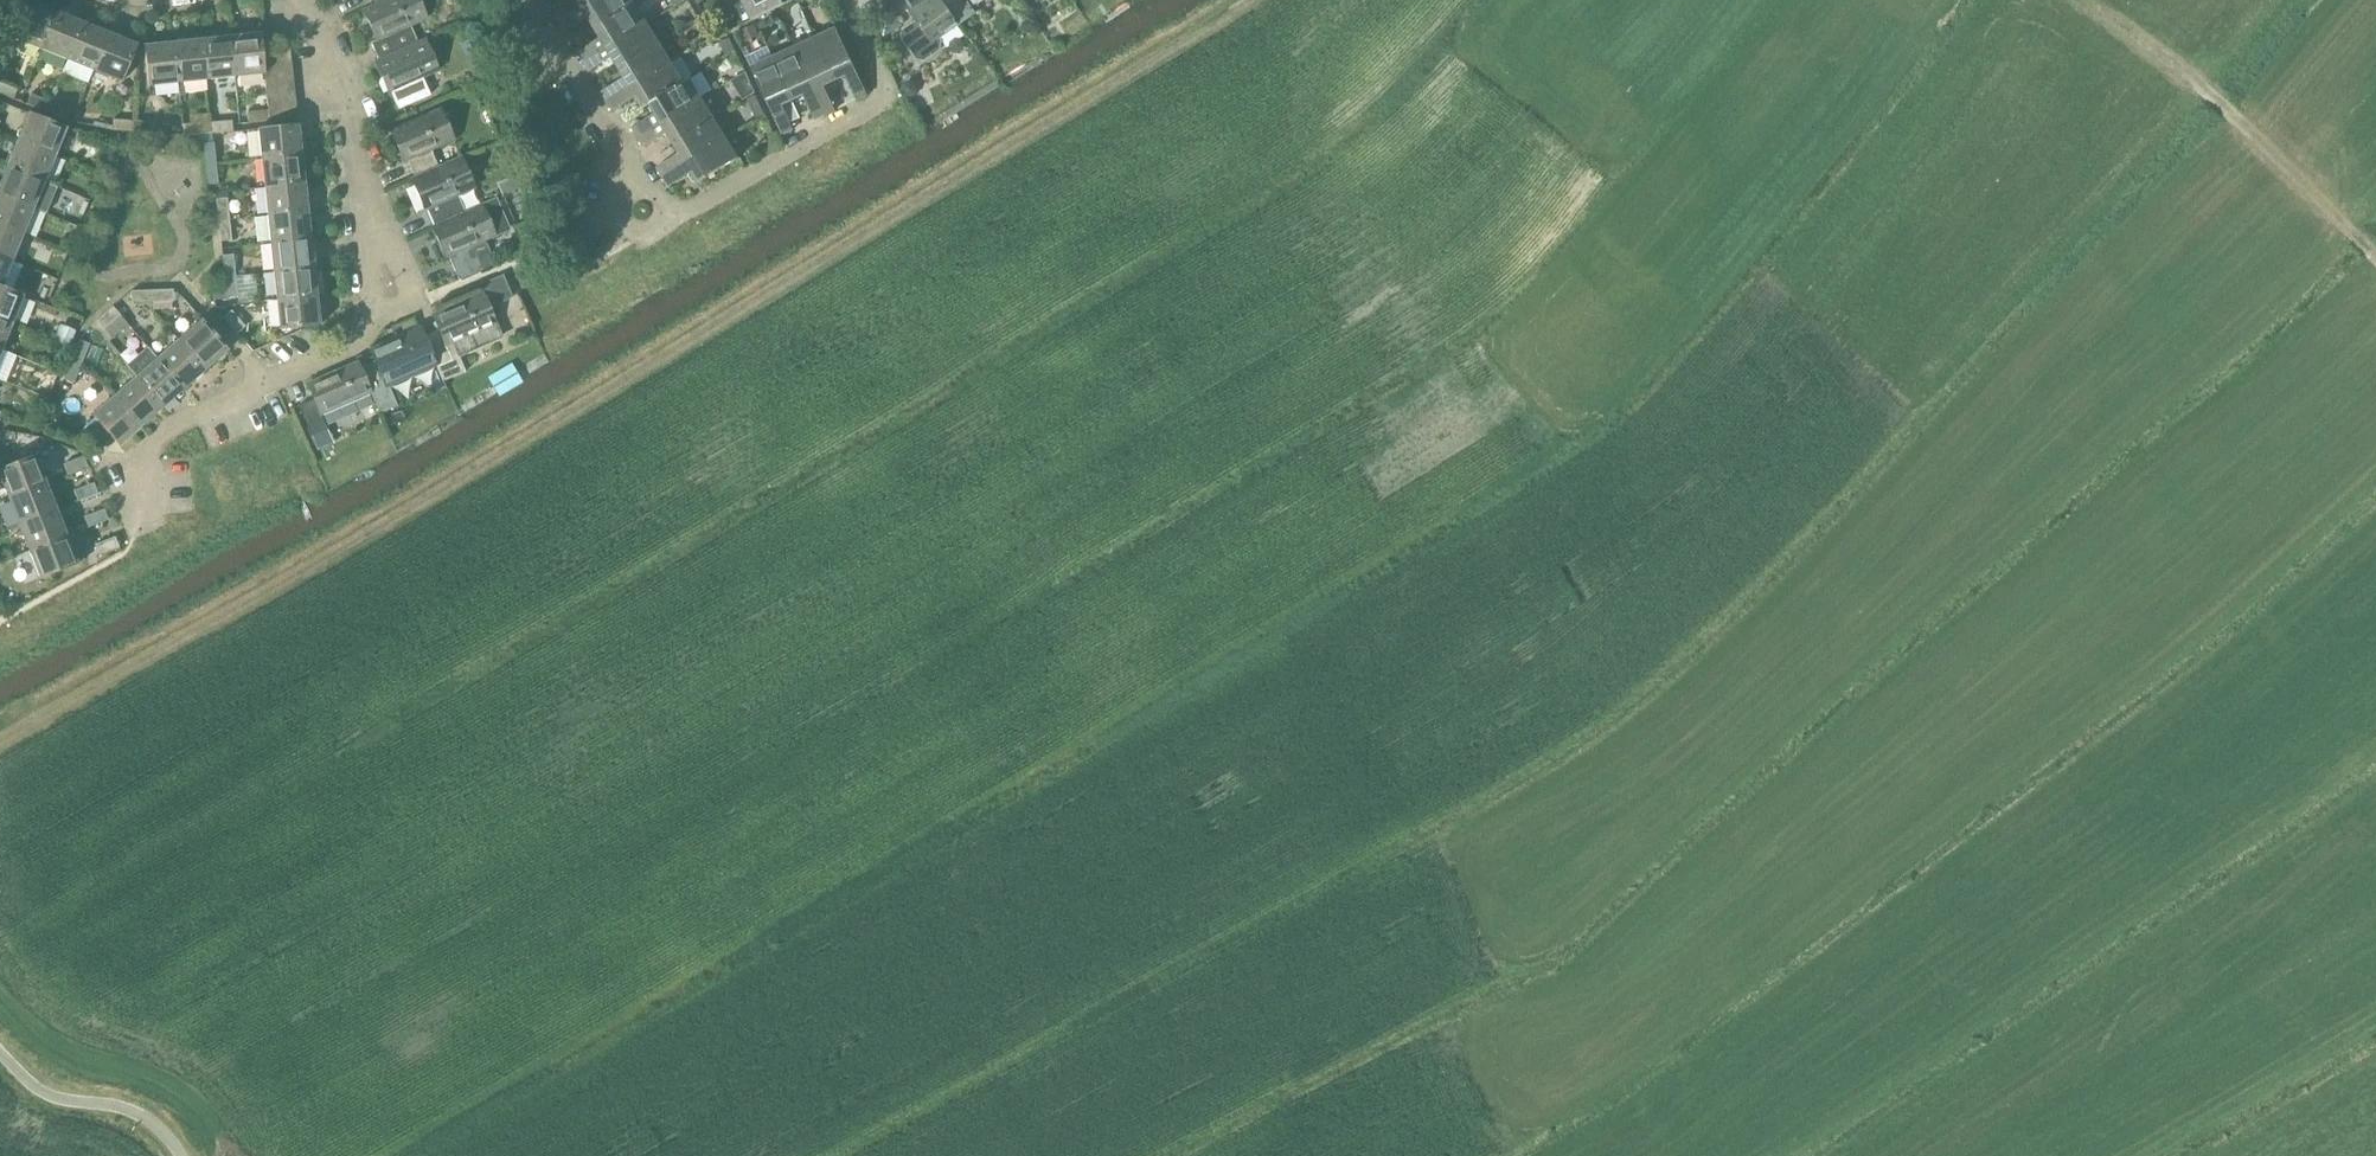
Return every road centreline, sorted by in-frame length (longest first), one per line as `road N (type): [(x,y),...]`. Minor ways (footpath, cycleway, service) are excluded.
road 1 (residential): [(879,90),(649,227),(600,126),(513,0)]
road 2 (residential): [(151,524),(150,455),(367,323)]
road 3 (track): [(2375,261),(2204,90)]
road 4 (residential): [(379,210),(352,113),(305,0)]
road 5 (residential): [(367,323),(410,296),(379,210)]

